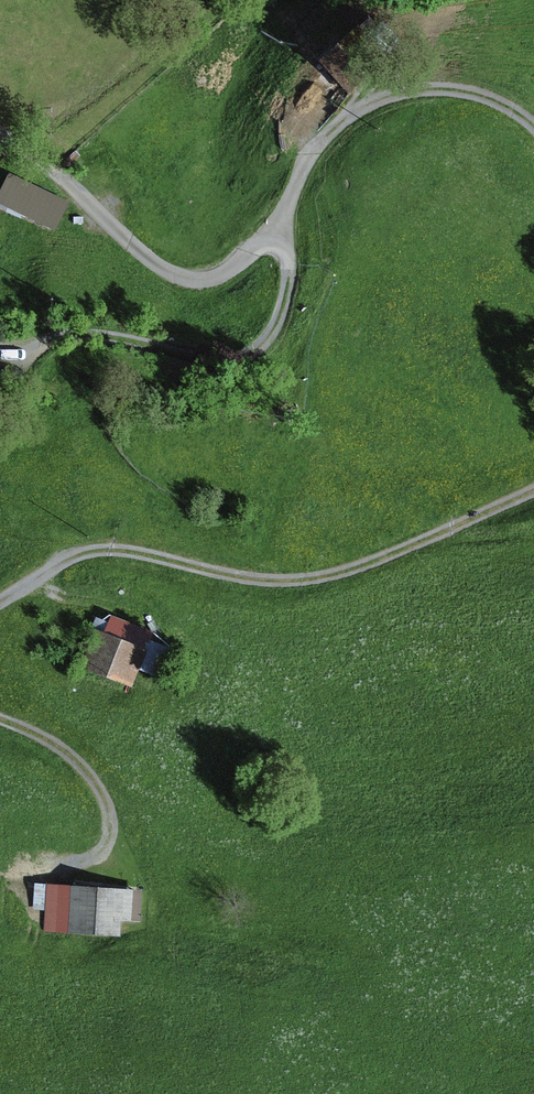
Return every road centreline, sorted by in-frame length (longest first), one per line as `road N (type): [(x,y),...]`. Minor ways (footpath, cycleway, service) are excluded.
road 1 (track): [(533,491),(333,575),(257,580),(137,553),(94,552),(0,604)]
road 2 (track): [(271,244),(286,256),(287,293),(279,324),(250,356),(225,360),(91,335),(63,336),(11,363)]
road 3 (track): [(271,244),(329,133),(369,104),(450,90),(490,99),(533,126)]
road 4 (track): [(0,132),(149,259),(191,282),(228,274),(271,244)]
road 5 (track): [(0,718),(51,740),(102,791),(109,847),(94,865),(70,873)]

